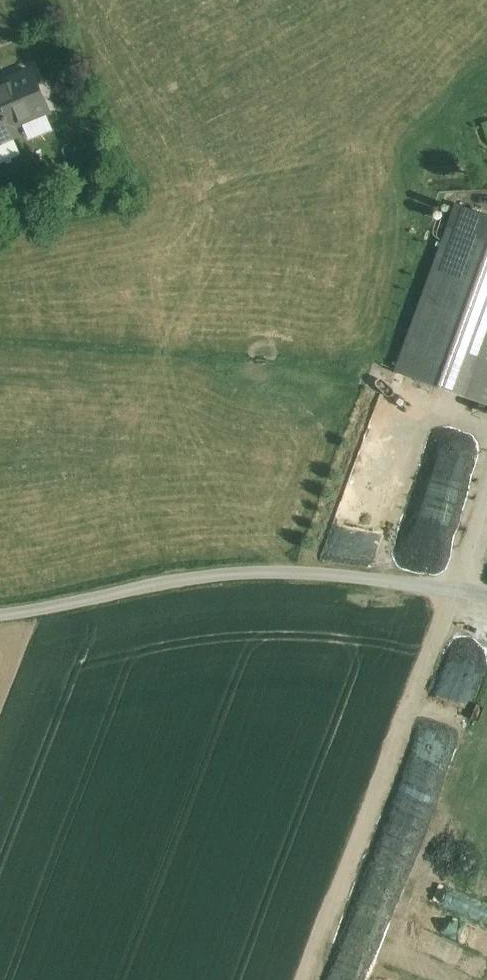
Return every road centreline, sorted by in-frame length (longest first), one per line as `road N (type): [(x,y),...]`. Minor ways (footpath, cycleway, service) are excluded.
road 1 (track): [(454,591),(304,979)]

